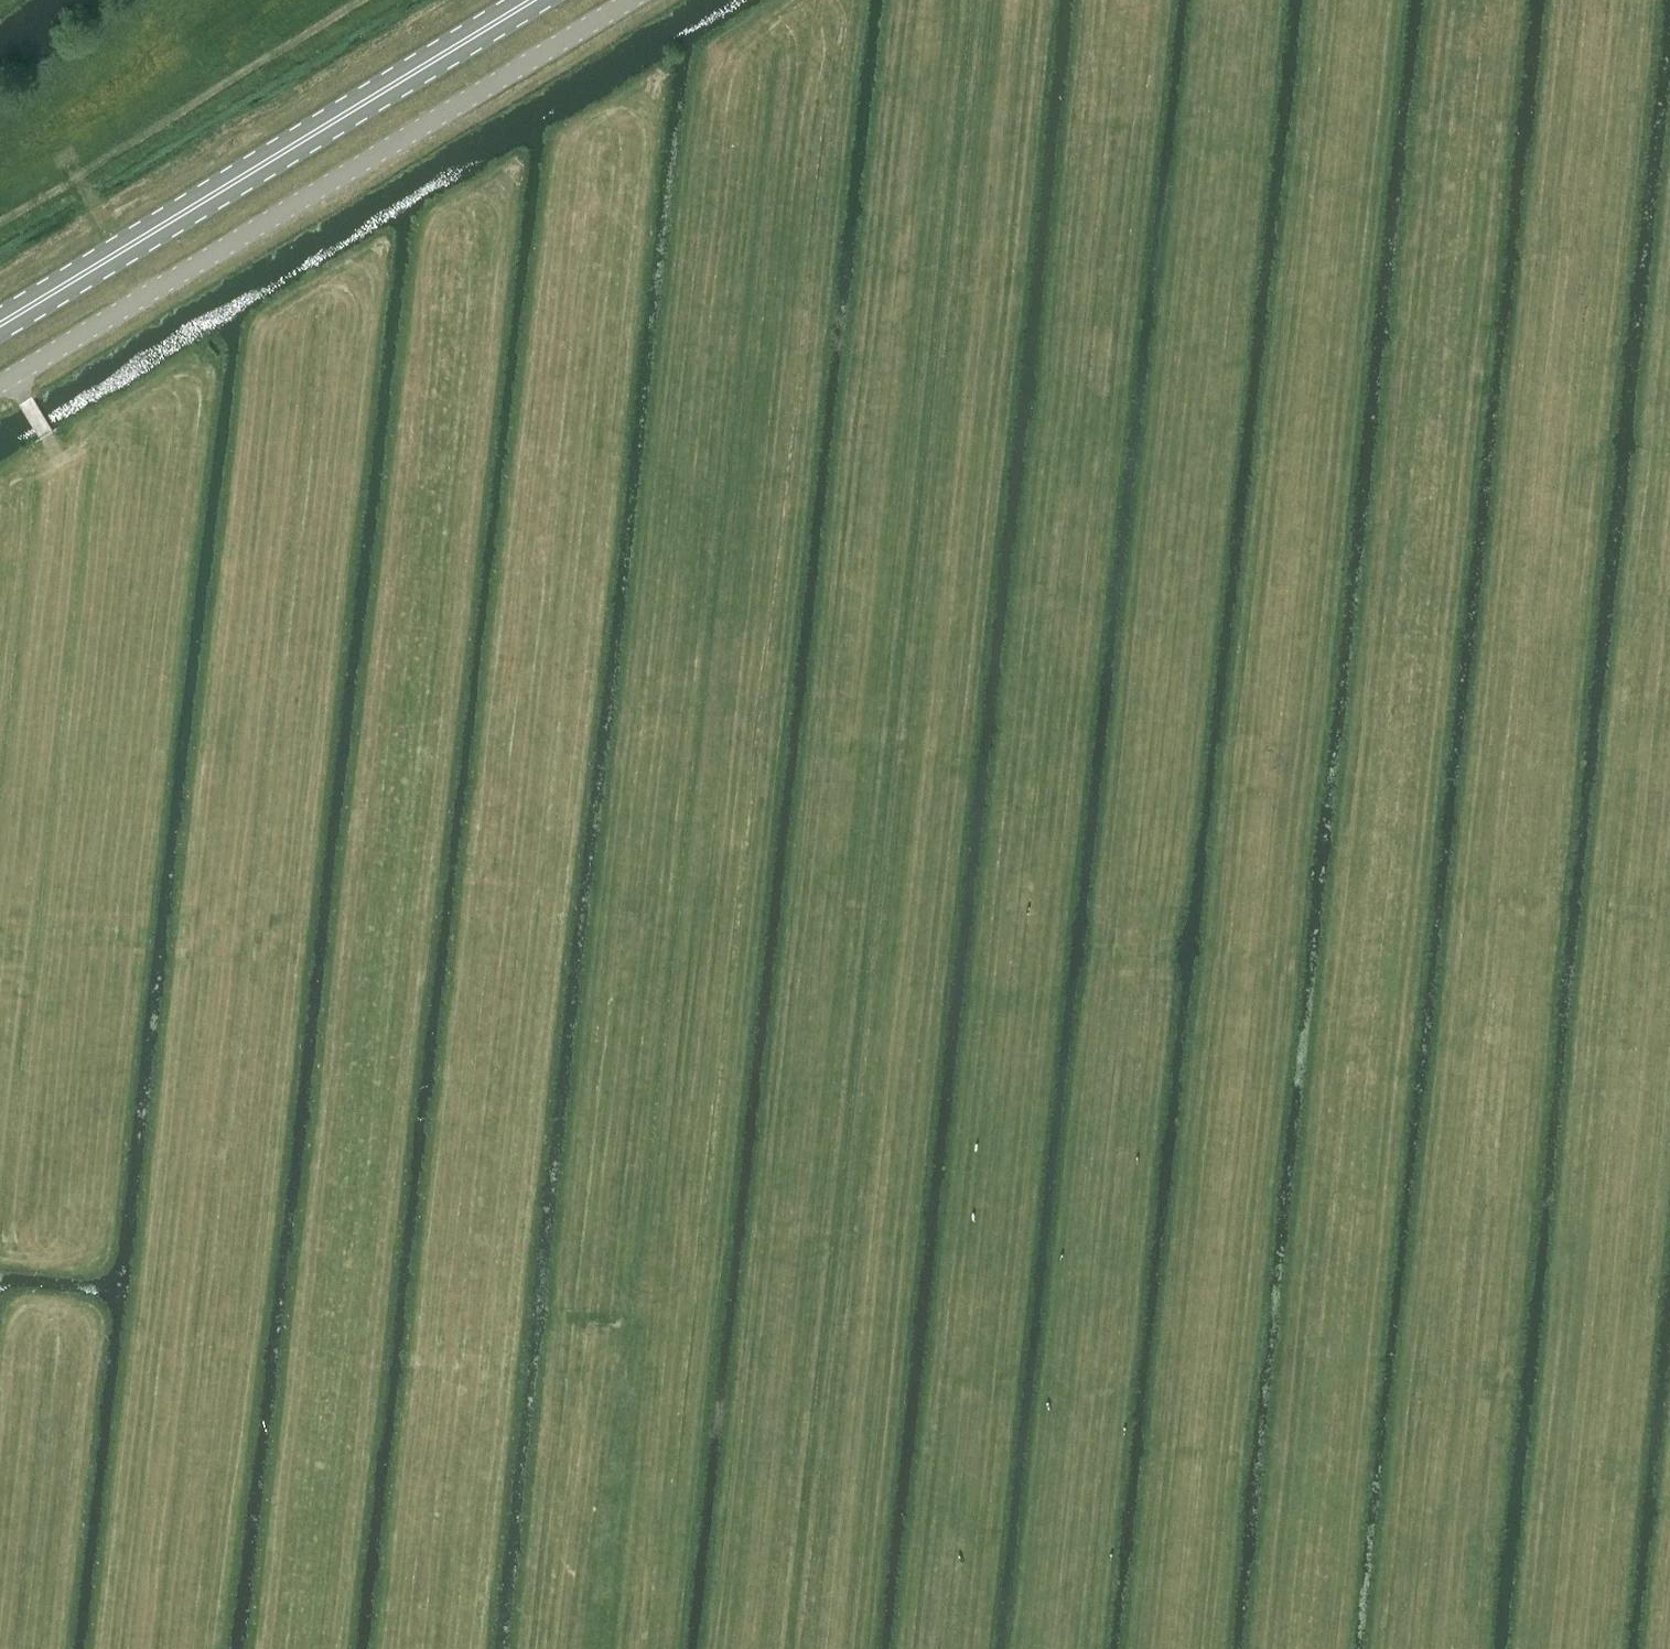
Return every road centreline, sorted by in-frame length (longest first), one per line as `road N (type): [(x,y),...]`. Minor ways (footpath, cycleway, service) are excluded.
road 1 (unclassified): [(0,381),(623,0)]
road 2 (primary): [(0,324),(532,0)]

